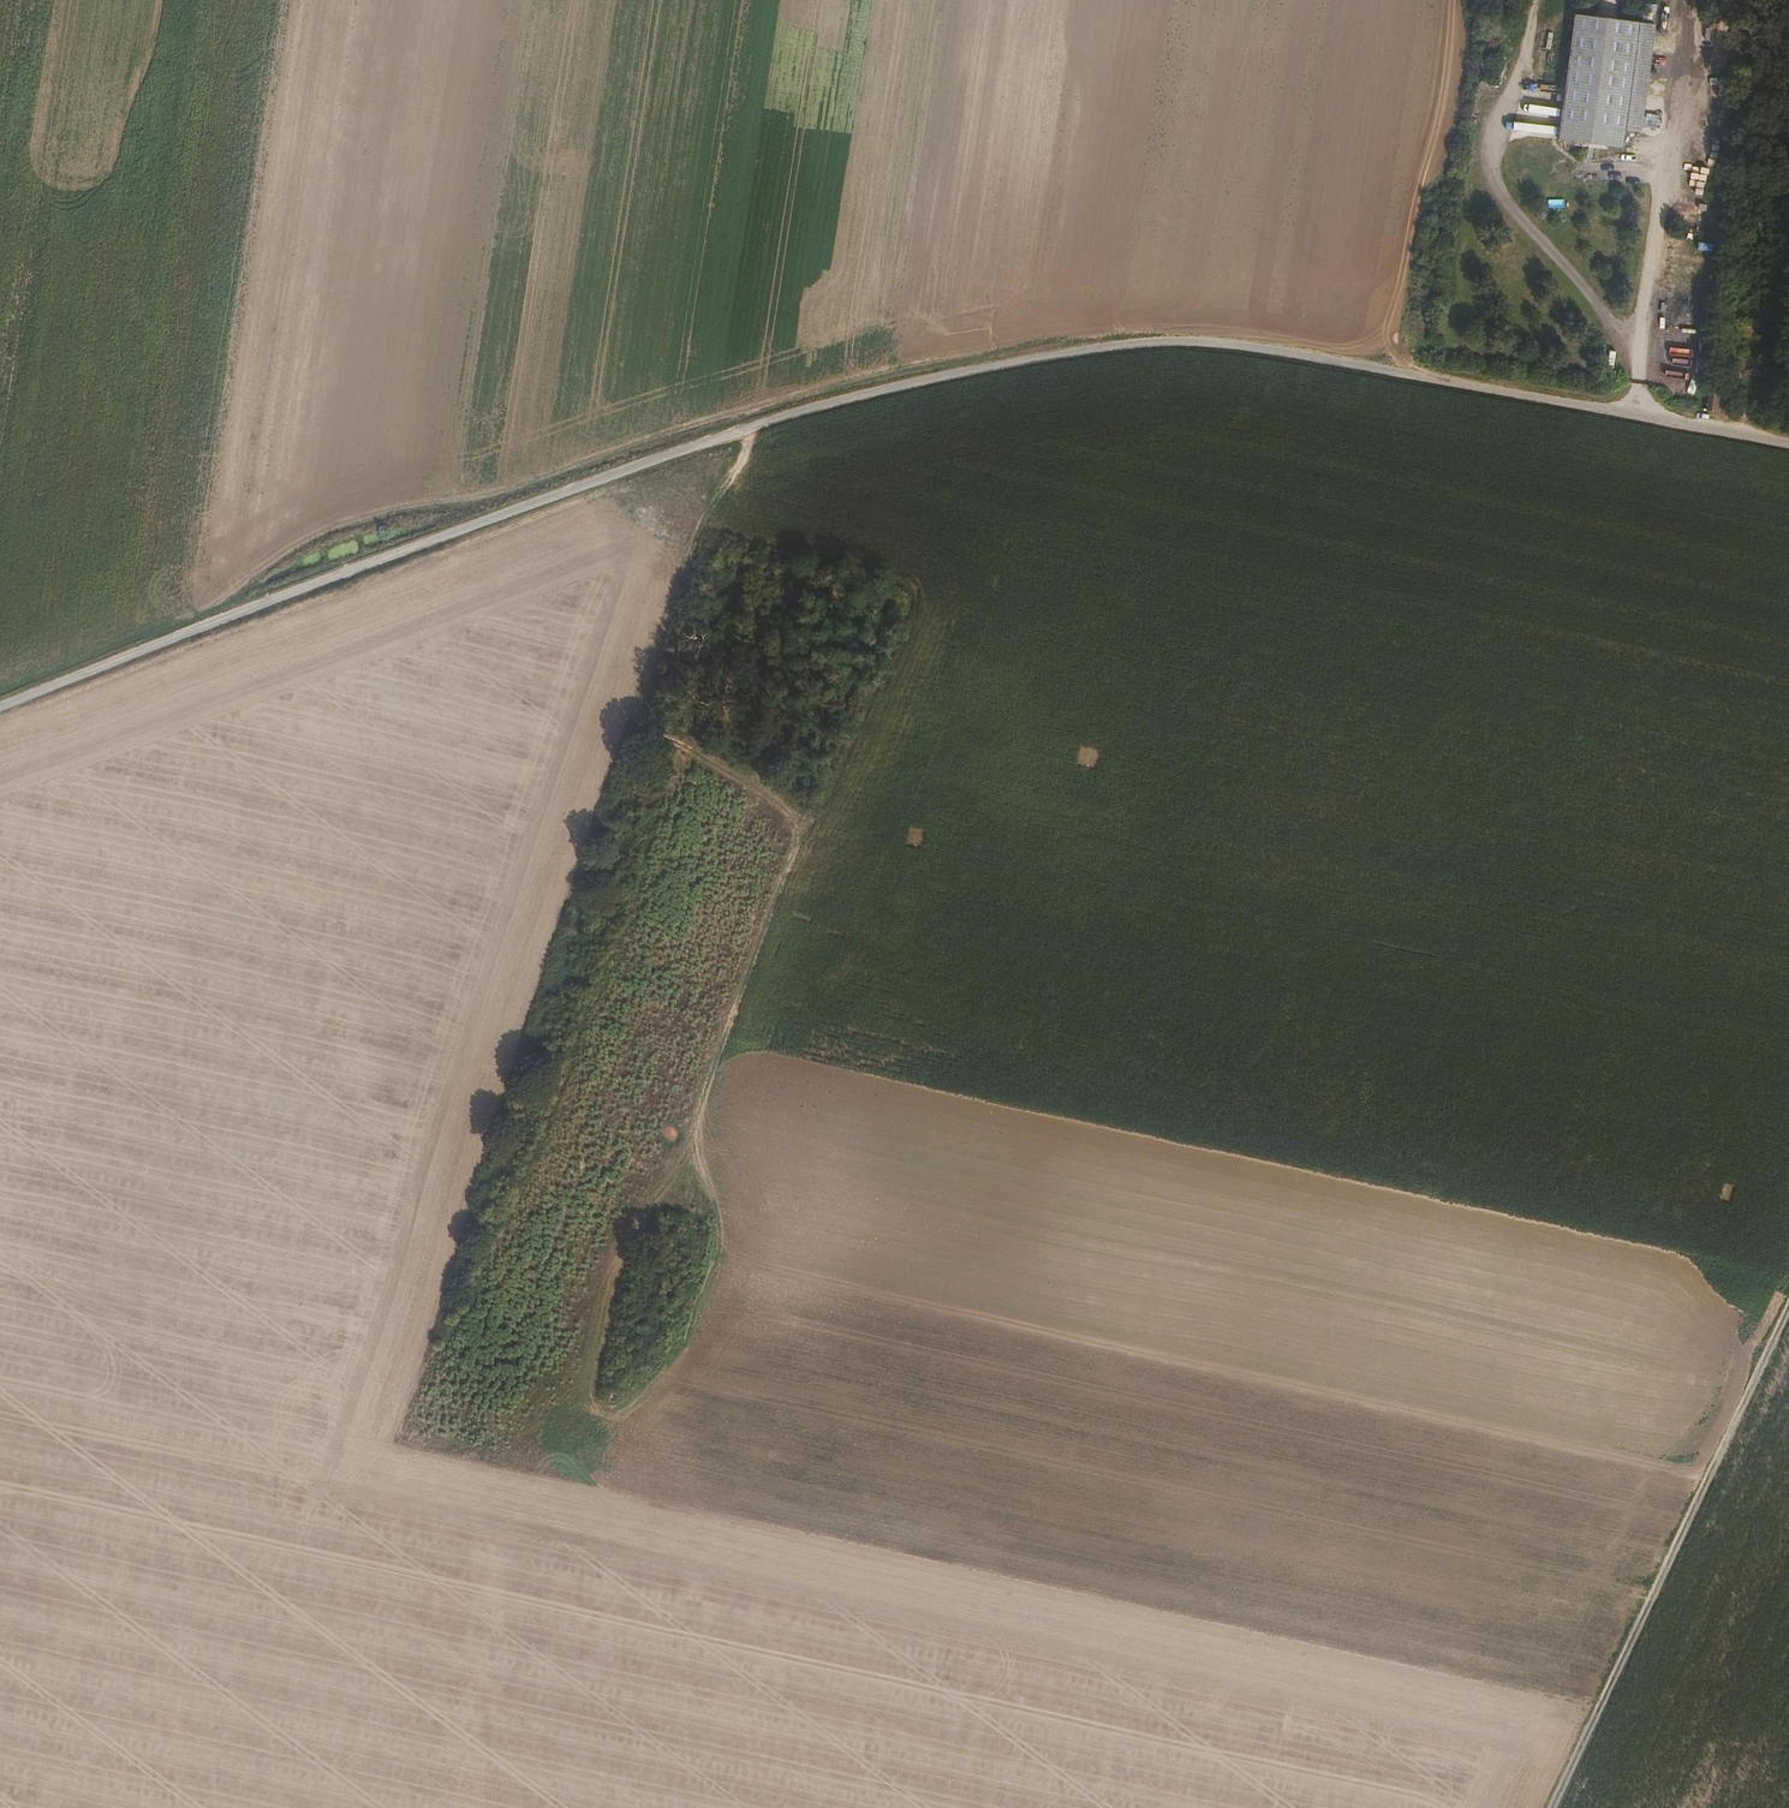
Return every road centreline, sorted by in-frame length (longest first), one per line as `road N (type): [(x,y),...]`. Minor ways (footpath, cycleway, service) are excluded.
road 1 (unclassified): [(0,708),(748,427),(1047,357),(1208,342),(1788,441)]
road 2 (track): [(1788,1308),(1552,1807)]
road 3 (track): [(1452,0),(1444,92),(1385,331),(1414,375)]

